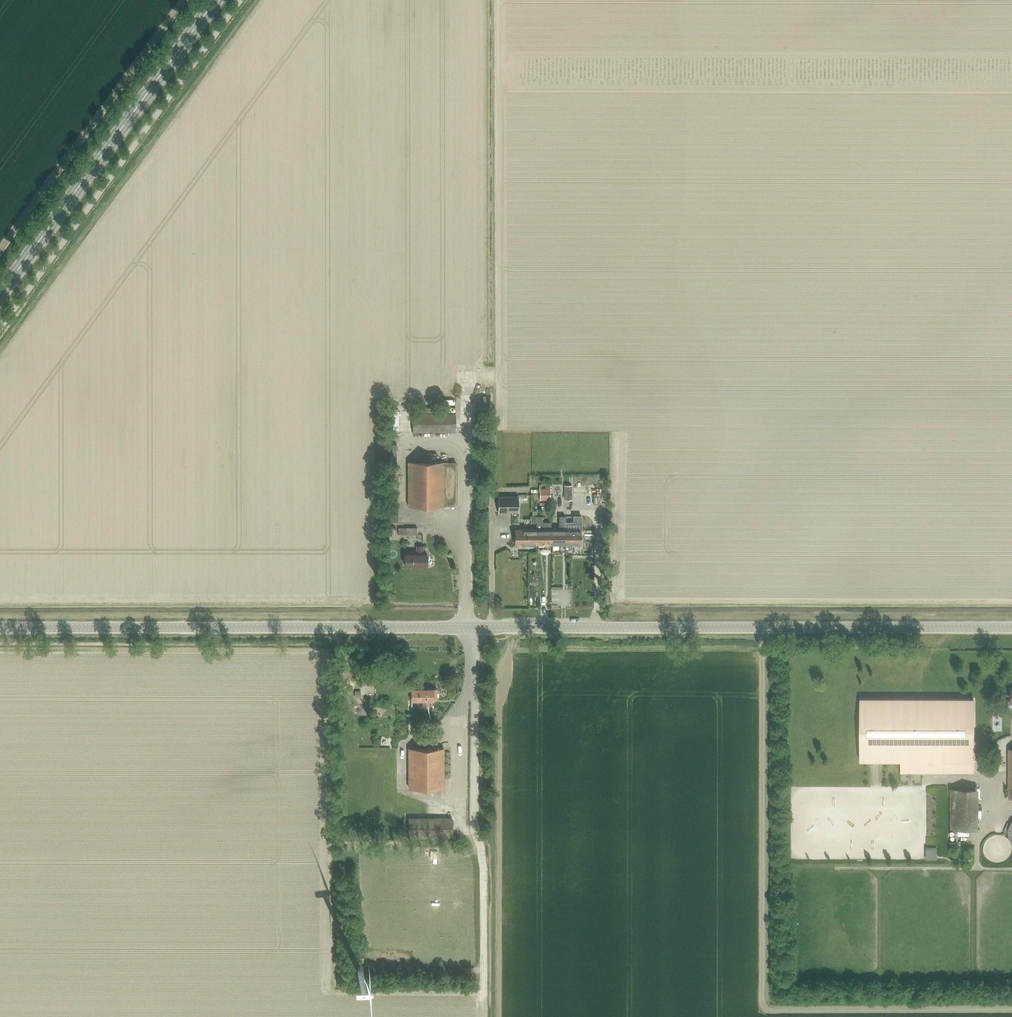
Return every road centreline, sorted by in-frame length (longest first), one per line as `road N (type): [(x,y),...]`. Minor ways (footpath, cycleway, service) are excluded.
road 1 (unclassified): [(0,628),(1011,628)]
road 2 (secondary): [(0,294),(216,0)]

